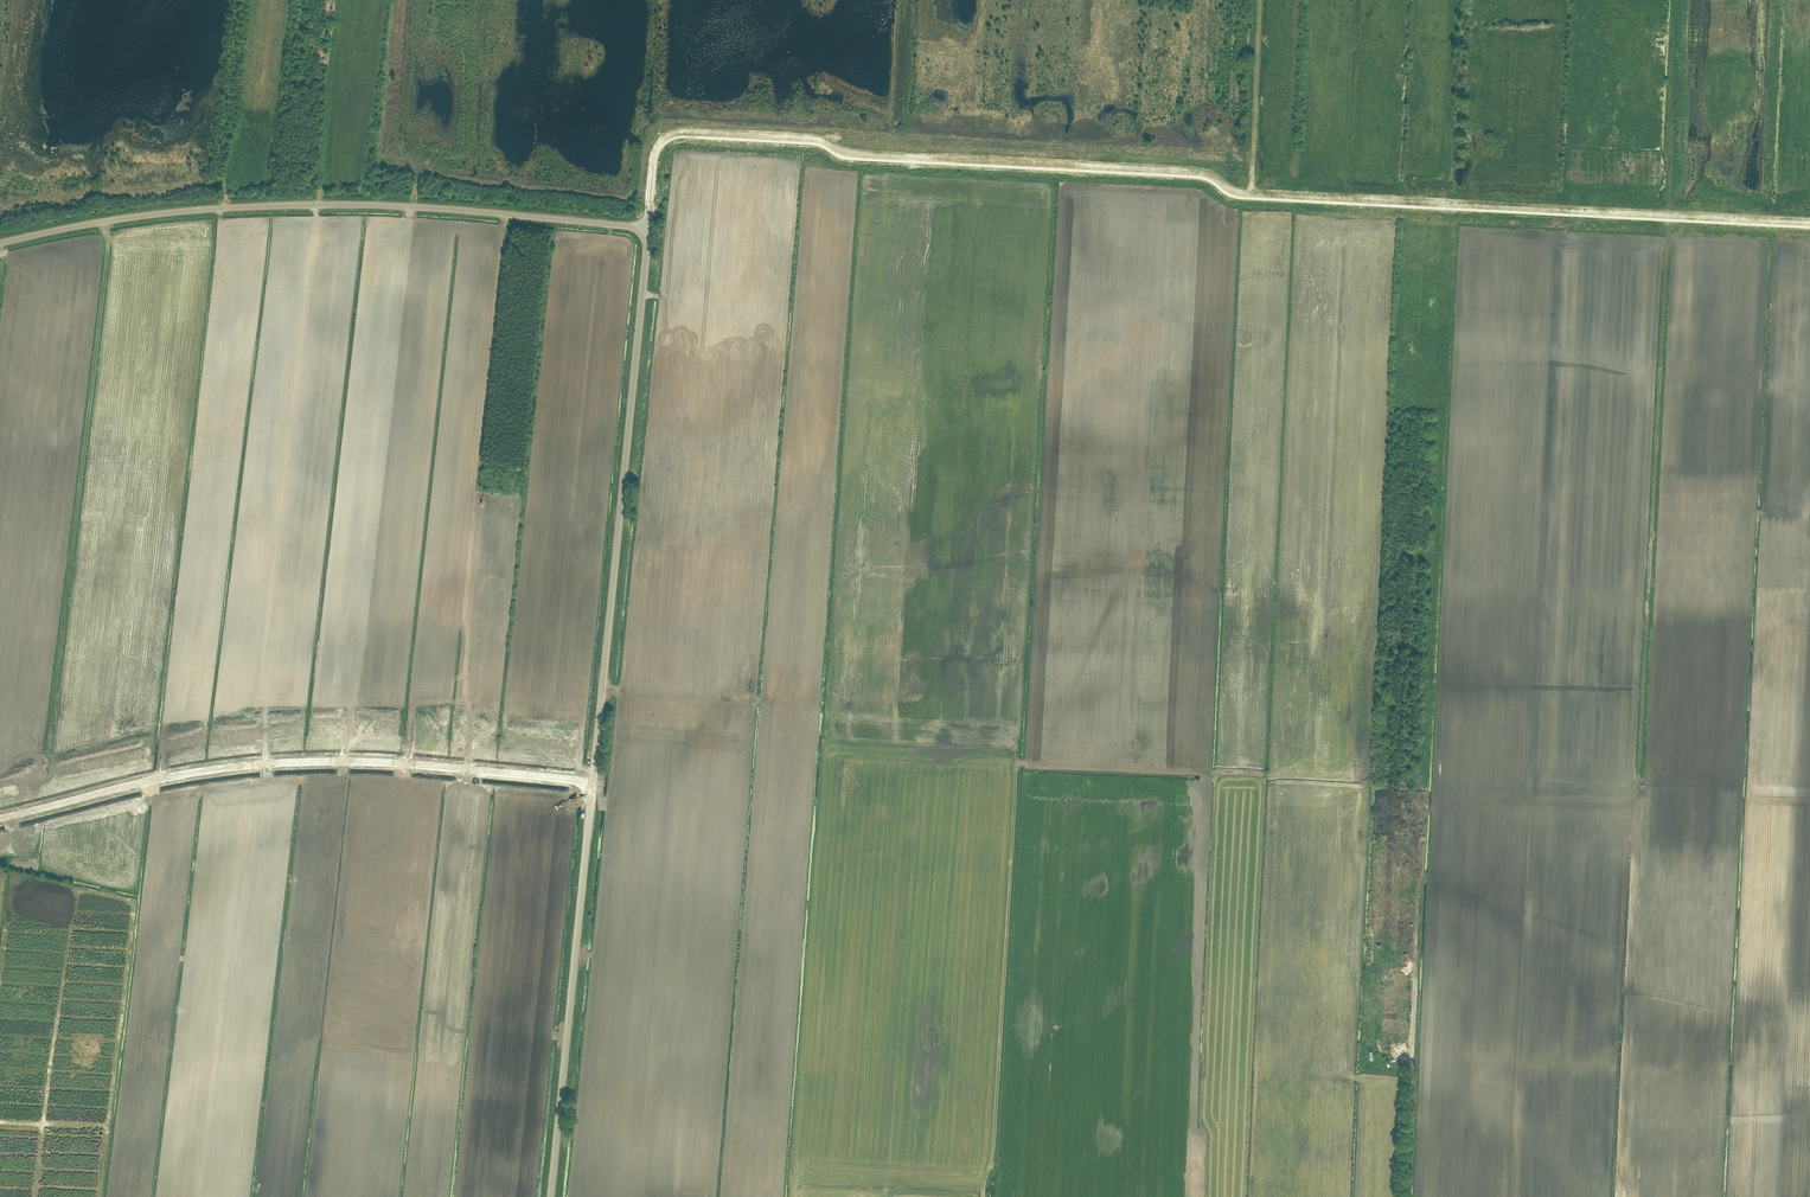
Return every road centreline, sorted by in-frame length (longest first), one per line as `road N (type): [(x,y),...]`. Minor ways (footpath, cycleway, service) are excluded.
road 1 (track): [(650,206),(655,148),(681,131),(811,138),(854,153),(1198,172),(1250,194),(1260,0)]
road 2 (unclassified): [(649,228),(317,204),(126,218),(0,243)]
road 3 (track): [(983,1196),(994,1146),(1018,765),(1209,774)]
road 4 (unclassified): [(0,817),(145,780),(288,761),(449,766),(586,785)]
road 5 (unclassified): [(586,785),(649,228)]
road 6 (track): [(1250,199),(1809,223)]
road 7 (track): [(1192,1196),(1209,774)]
road 8 (unclassified): [(550,1196),(591,803),(586,785)]
road 9 (track): [(1406,1196),(1416,972)]

